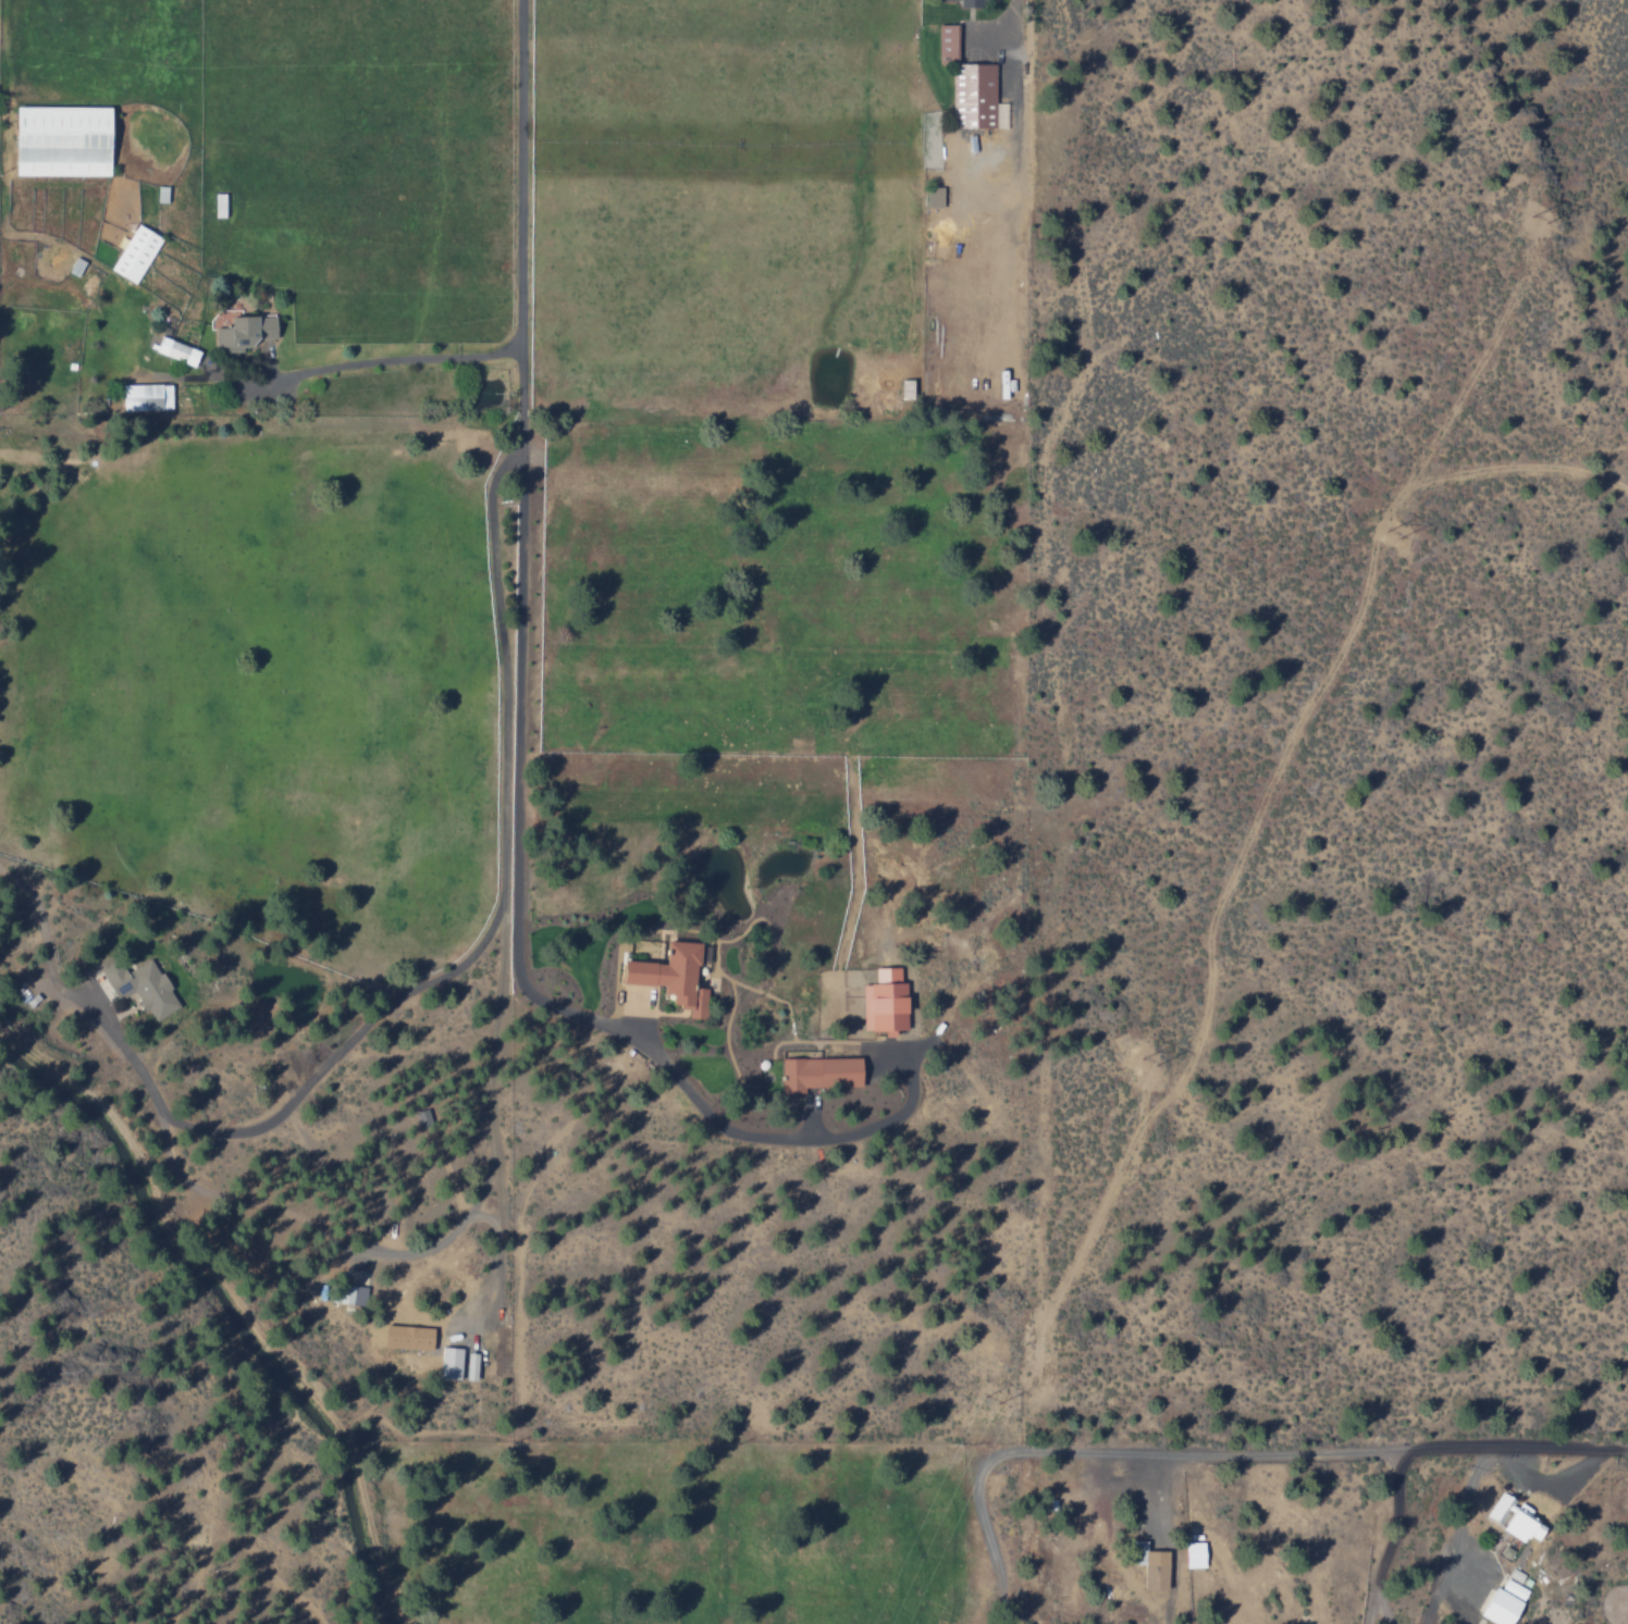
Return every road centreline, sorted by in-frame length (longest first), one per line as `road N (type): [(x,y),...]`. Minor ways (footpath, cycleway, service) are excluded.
road 1 (residential): [(526,0),(521,746)]

